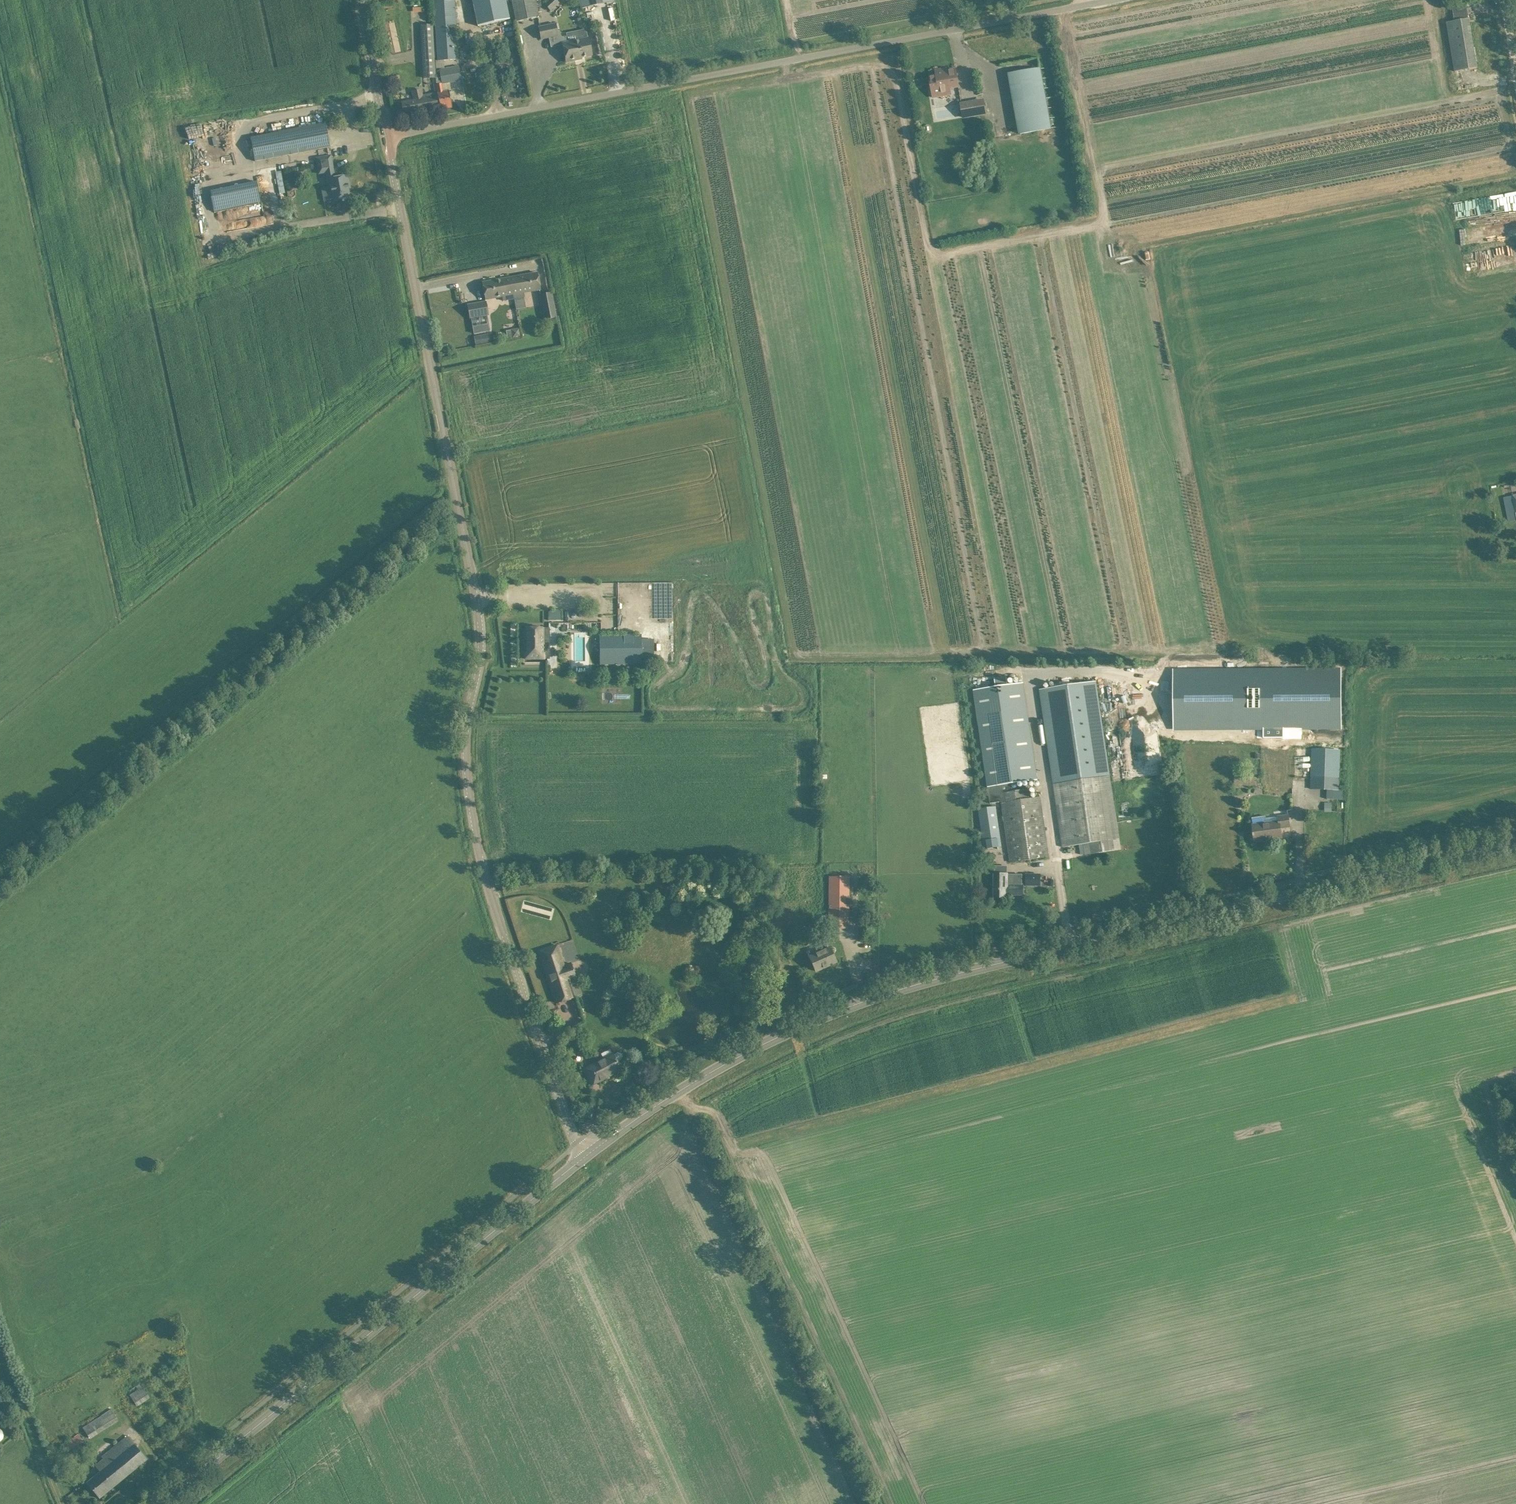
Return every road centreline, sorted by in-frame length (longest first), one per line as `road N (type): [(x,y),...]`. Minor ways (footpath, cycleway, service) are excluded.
road 1 (unclassified): [(586,1156),(460,821),(457,707),(473,618),(387,134)]
road 2 (tertiary): [(586,1156),(690,1084),(805,1024),(886,993),(1515,842)]
road 3 (unclassified): [(387,134),(1110,0)]
road 4 (tertiary): [(158,1503),(586,1156)]
road 5 (unclassified): [(387,134),(360,0)]

